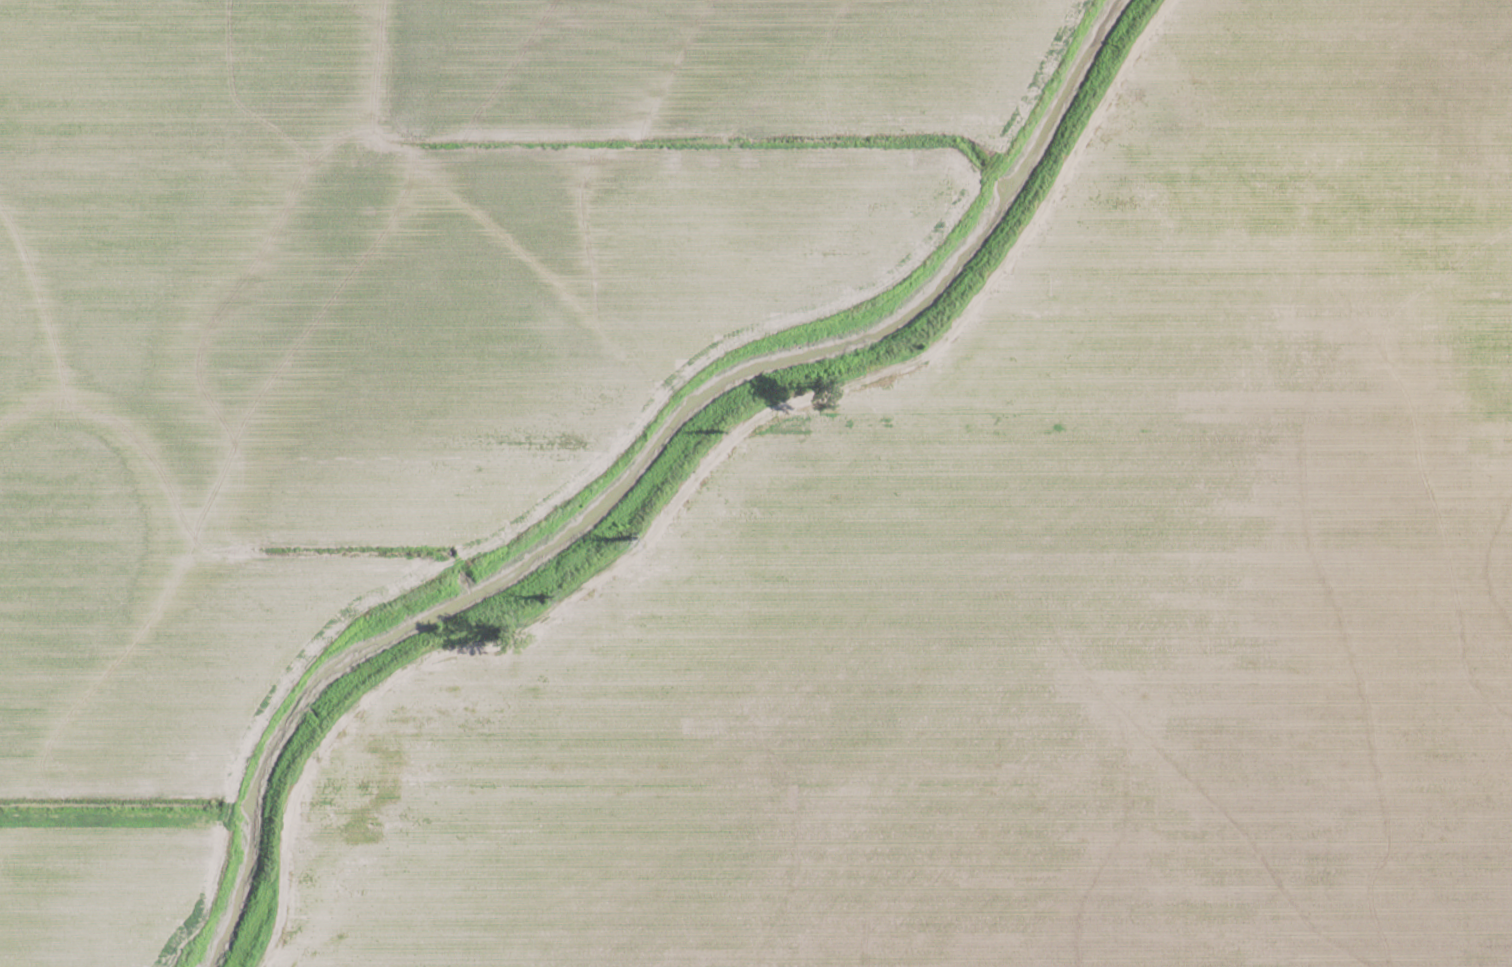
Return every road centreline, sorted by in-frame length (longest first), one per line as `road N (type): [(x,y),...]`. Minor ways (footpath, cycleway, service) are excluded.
road 1 (track): [(1159,0),(1070,157),(986,284),(938,338),(875,380),(789,411),(690,483),(605,569),(376,698),(331,753),(264,966)]
road 2 (track): [(0,817),(161,816)]

